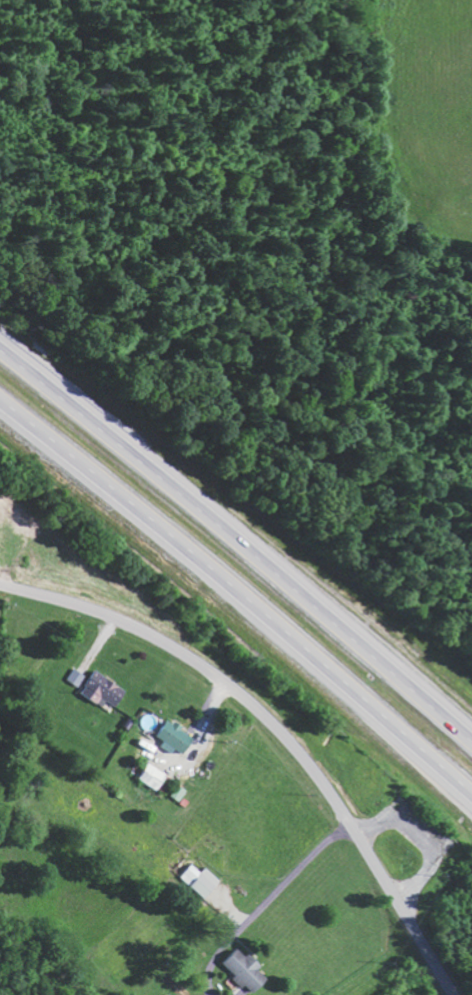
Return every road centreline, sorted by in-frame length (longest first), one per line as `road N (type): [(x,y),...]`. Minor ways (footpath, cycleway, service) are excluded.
road 1 (residential): [(450,994),(331,797),(260,713),(143,633),(0,586)]
road 2 (motorway): [(0,396),(211,566),(471,795)]
road 3 (motorway): [(471,728),(0,347)]

